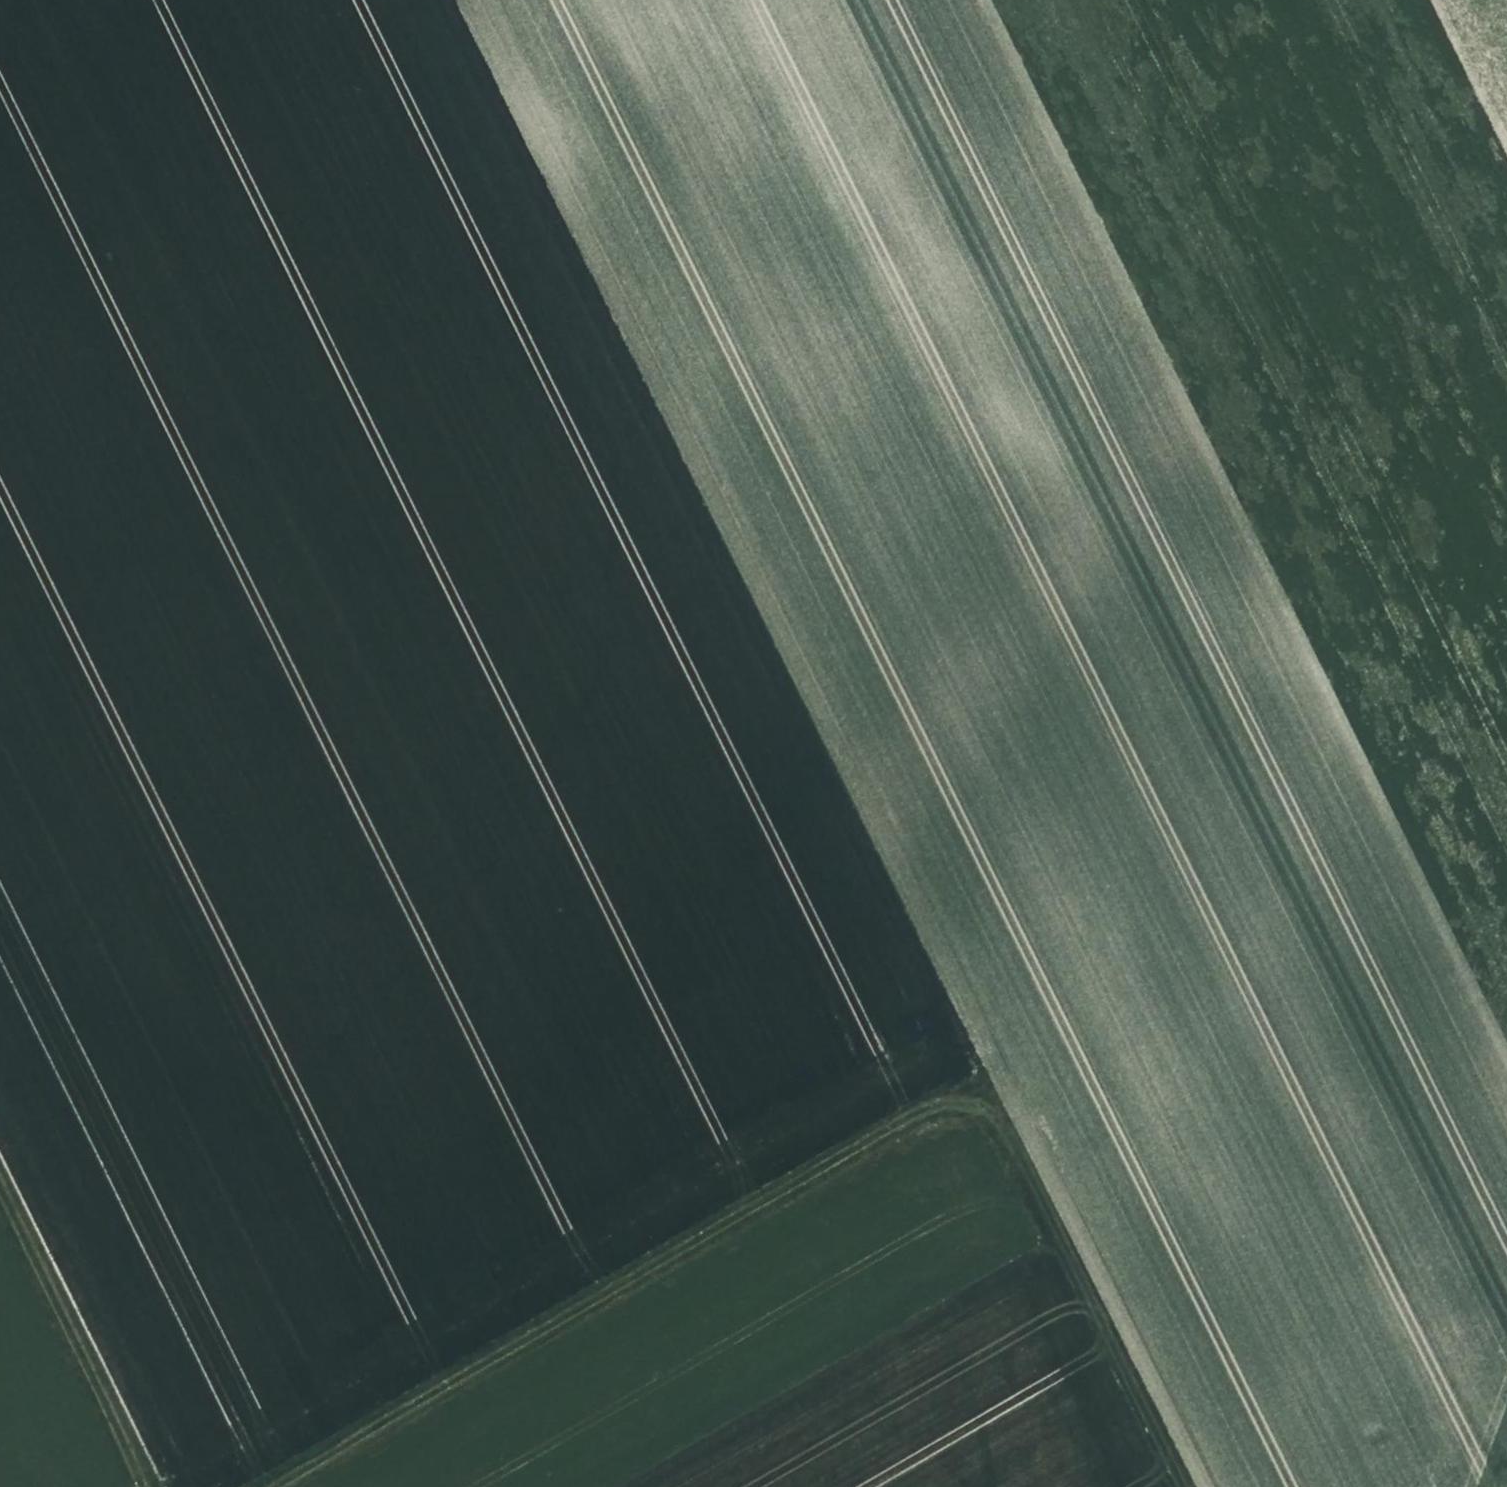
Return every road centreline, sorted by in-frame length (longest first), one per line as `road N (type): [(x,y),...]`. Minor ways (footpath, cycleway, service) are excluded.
road 1 (track): [(583,1486),(1038,1227),(1177,1486)]
road 2 (track): [(0,1186),(149,1486)]

